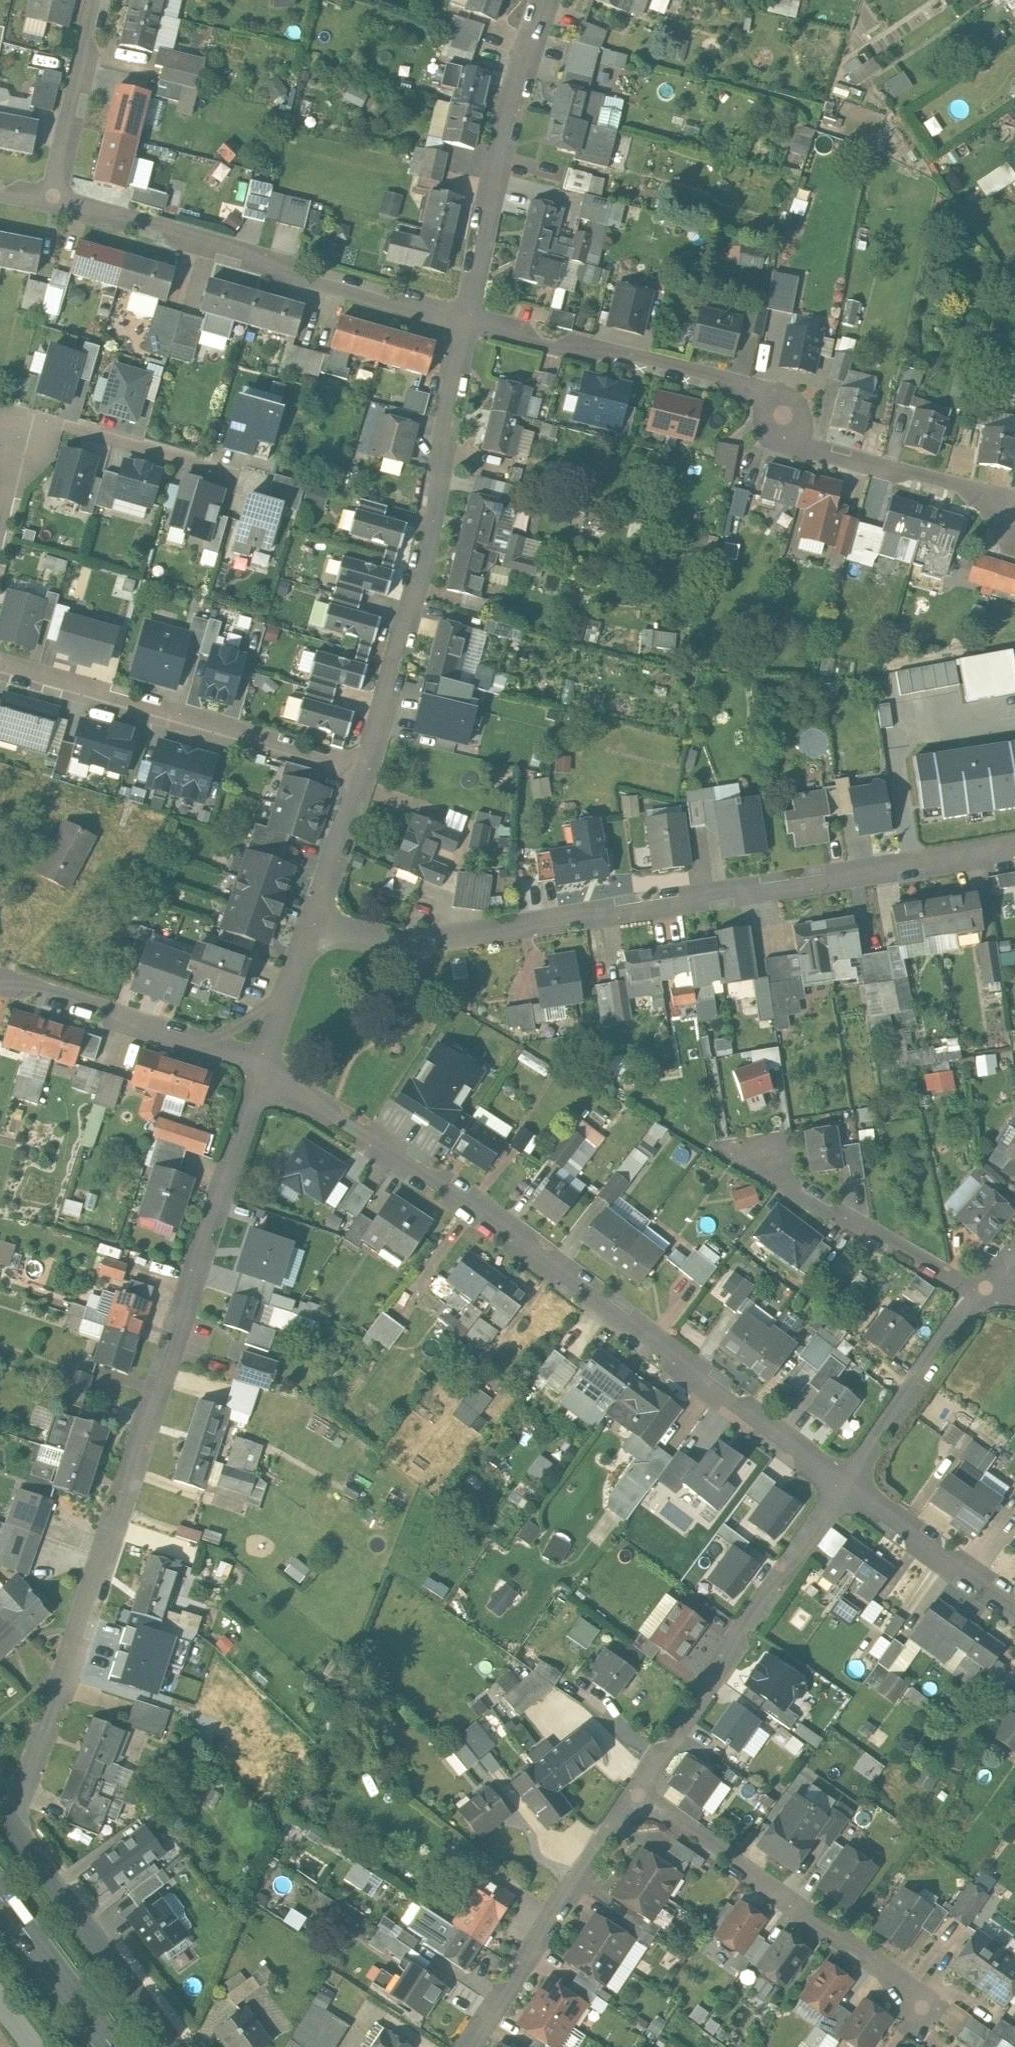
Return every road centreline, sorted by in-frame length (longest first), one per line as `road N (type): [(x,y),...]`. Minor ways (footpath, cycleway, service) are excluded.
road 1 (residential): [(5,1808),(70,1669),(265,1062)]
road 2 (residential): [(265,1062),(845,1488)]
road 3 (residential): [(312,946),(745,896),(1014,851)]
road 4 (residential): [(463,324),(751,394),(802,434),(1014,505)]
road 5 (residential): [(368,767),(429,535),(463,324)]
road 6 (residential): [(46,195),(463,324)]
road 7 (residential): [(368,767),(0,658)]
road 8 (residential): [(638,1800),(845,1488)]
road 9 (residential): [(937,2004),(638,1800)]
road 10 (residential): [(463,324),(544,0)]
road 11 (residential): [(191,2046),(5,1808)]
road 12 (residential): [(473,2046),(638,1800)]
road 13 (residential): [(762,1135),(794,1183),(990,1289)]
road 14 (residential): [(0,987),(265,1062)]
road 15 (residential): [(845,1488),(990,1289)]
road 16 (residential): [(845,1488),(1014,1604)]
road 17 (residential): [(46,195),(101,0)]
road 18 (primary): [(0,1896),(113,2046)]
road 19 (residential): [(312,946),(368,767)]
road 20 (residential): [(265,1062),(312,946)]

